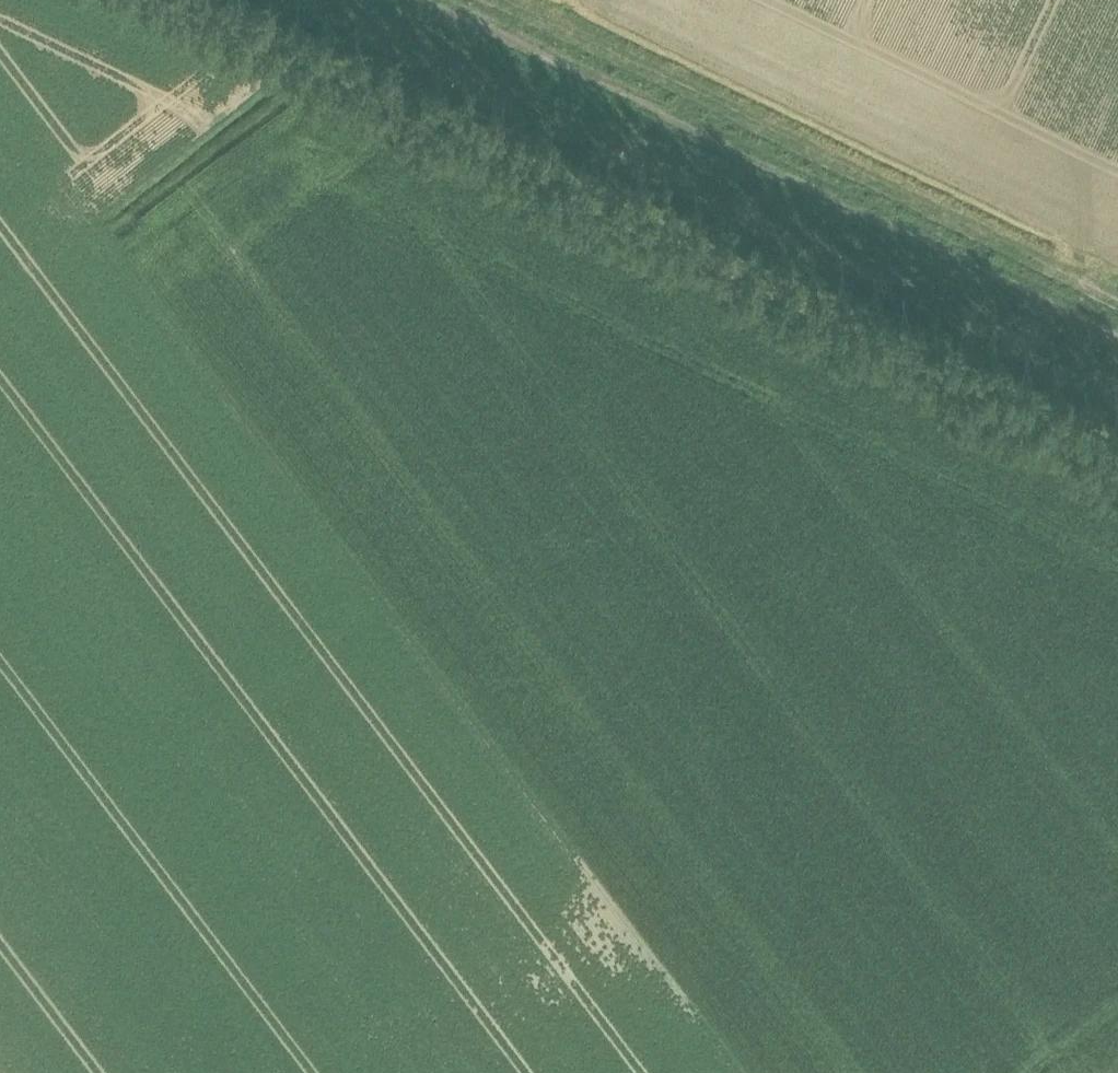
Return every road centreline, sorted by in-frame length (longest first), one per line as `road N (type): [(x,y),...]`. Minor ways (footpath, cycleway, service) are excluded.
road 1 (track): [(1117,308),(484,0)]

